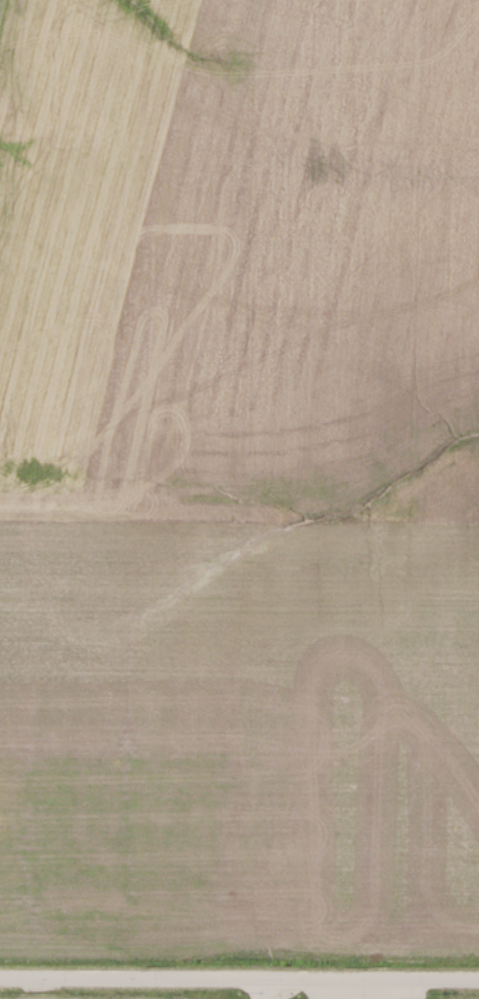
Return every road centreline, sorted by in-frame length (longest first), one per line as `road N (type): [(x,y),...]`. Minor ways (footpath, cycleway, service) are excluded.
road 1 (residential): [(0,975),(478,975)]

